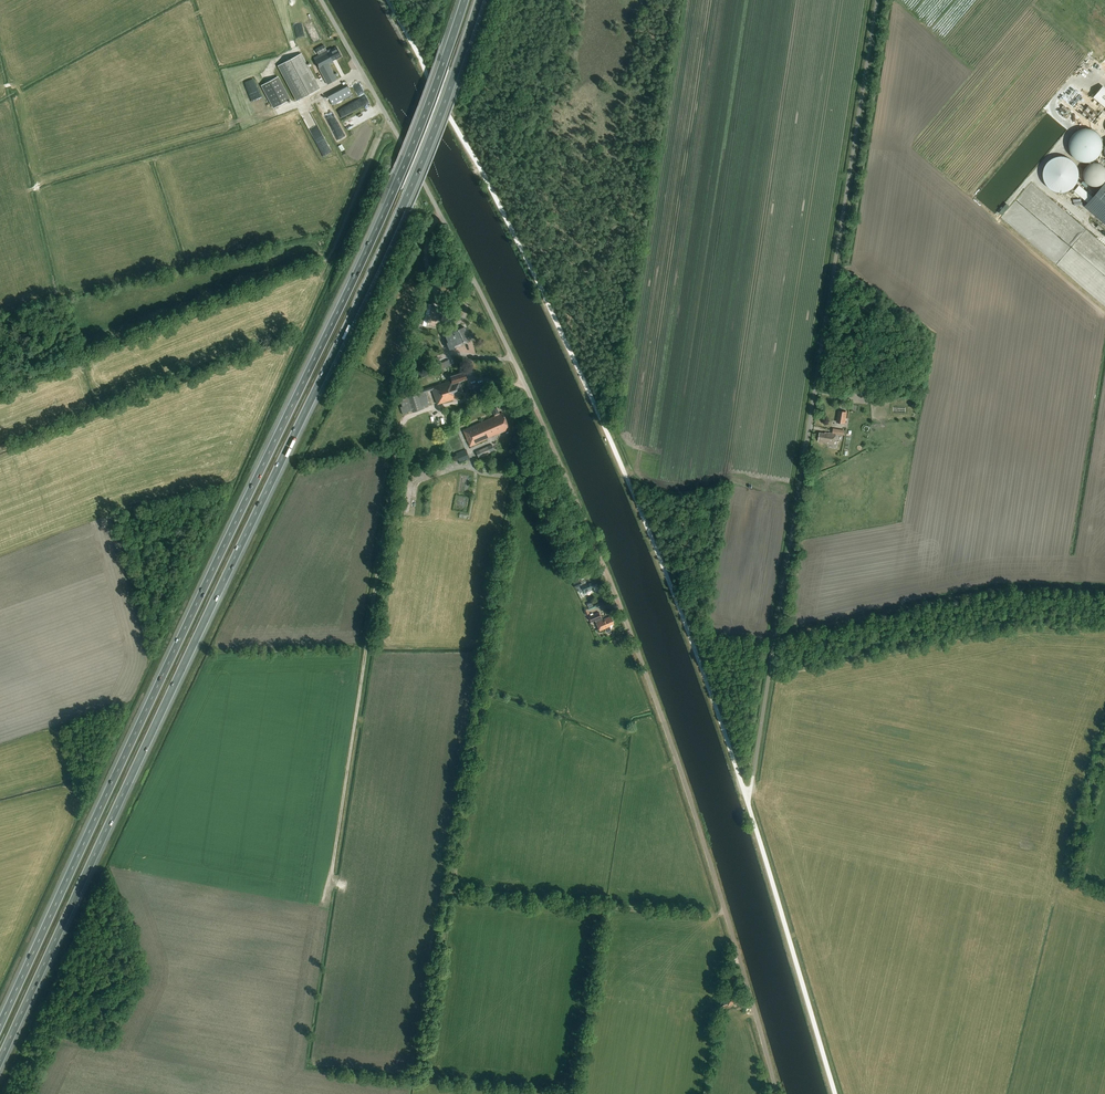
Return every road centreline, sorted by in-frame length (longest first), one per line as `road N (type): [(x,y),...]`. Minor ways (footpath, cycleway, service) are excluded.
road 1 (unclassified): [(778,1093),(678,763),(572,490),(478,286),(321,0)]
road 2 (motorway): [(0,1062),(370,281),(480,0)]
road 3 (motorway): [(465,0),(359,269),(0,1027)]
road 4 (unclassified): [(744,792),(751,788),(878,0)]
road 5 (track): [(0,391),(326,260),(392,126)]

